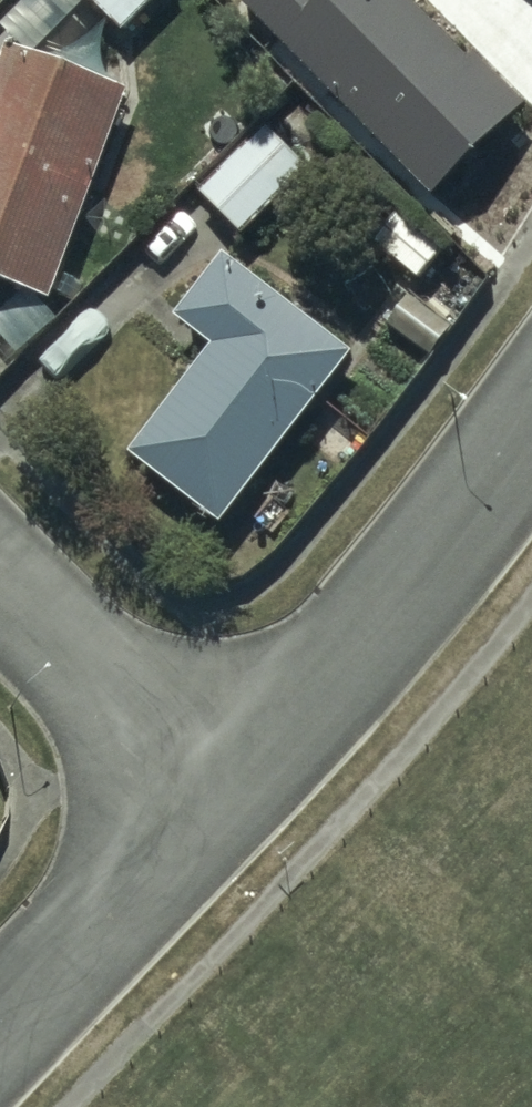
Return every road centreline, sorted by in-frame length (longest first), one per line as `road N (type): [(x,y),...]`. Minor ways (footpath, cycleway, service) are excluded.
road 1 (residential): [(219,808),(472,541),(531,451)]
road 2 (residential): [(0,1038),(219,808)]
road 3 (residential): [(219,808),(0,591)]

